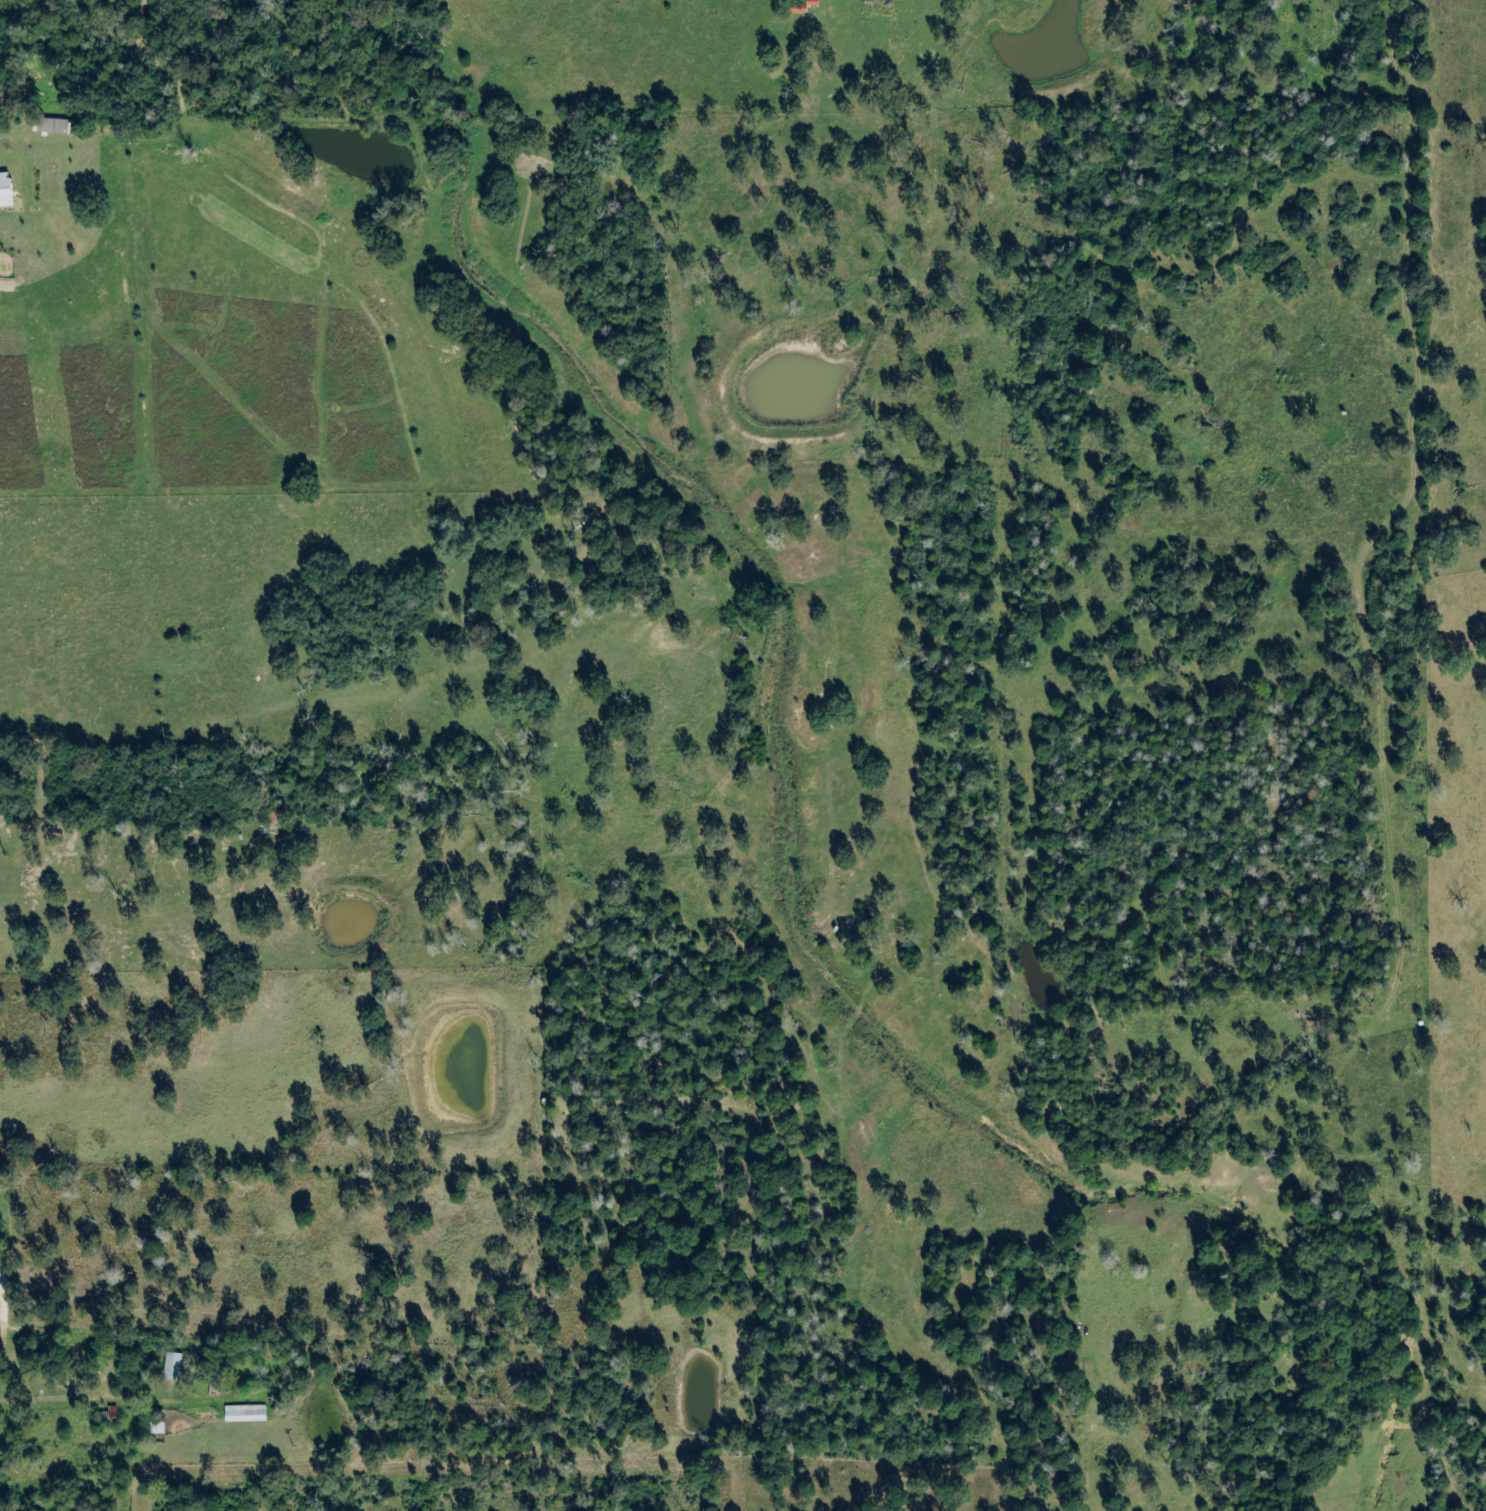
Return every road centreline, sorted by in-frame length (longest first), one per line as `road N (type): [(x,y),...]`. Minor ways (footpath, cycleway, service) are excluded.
road 1 (residential): [(0,1399),(256,1397)]

